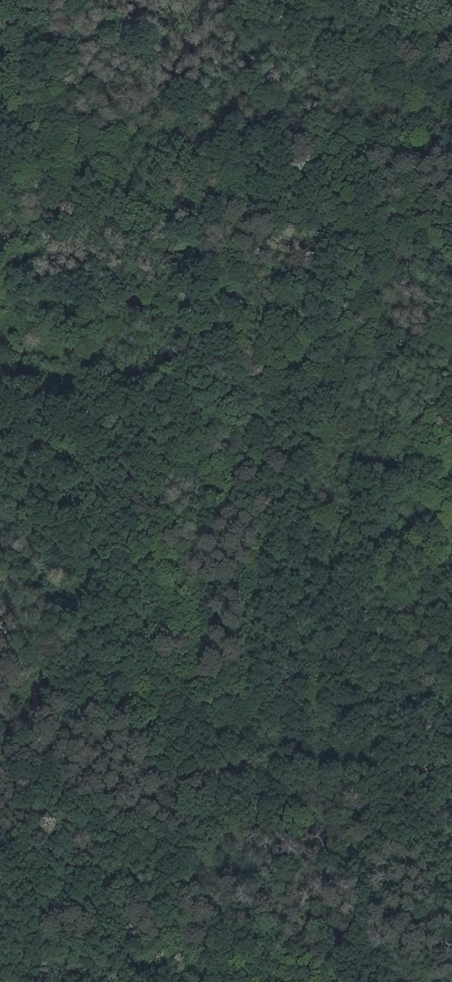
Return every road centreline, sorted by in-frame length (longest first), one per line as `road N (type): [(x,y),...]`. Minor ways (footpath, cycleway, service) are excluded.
road 1 (track): [(229,981),(210,871),(132,679),(104,525),(125,342),(154,212),(230,0)]
road 2 (track): [(0,230),(125,342)]

